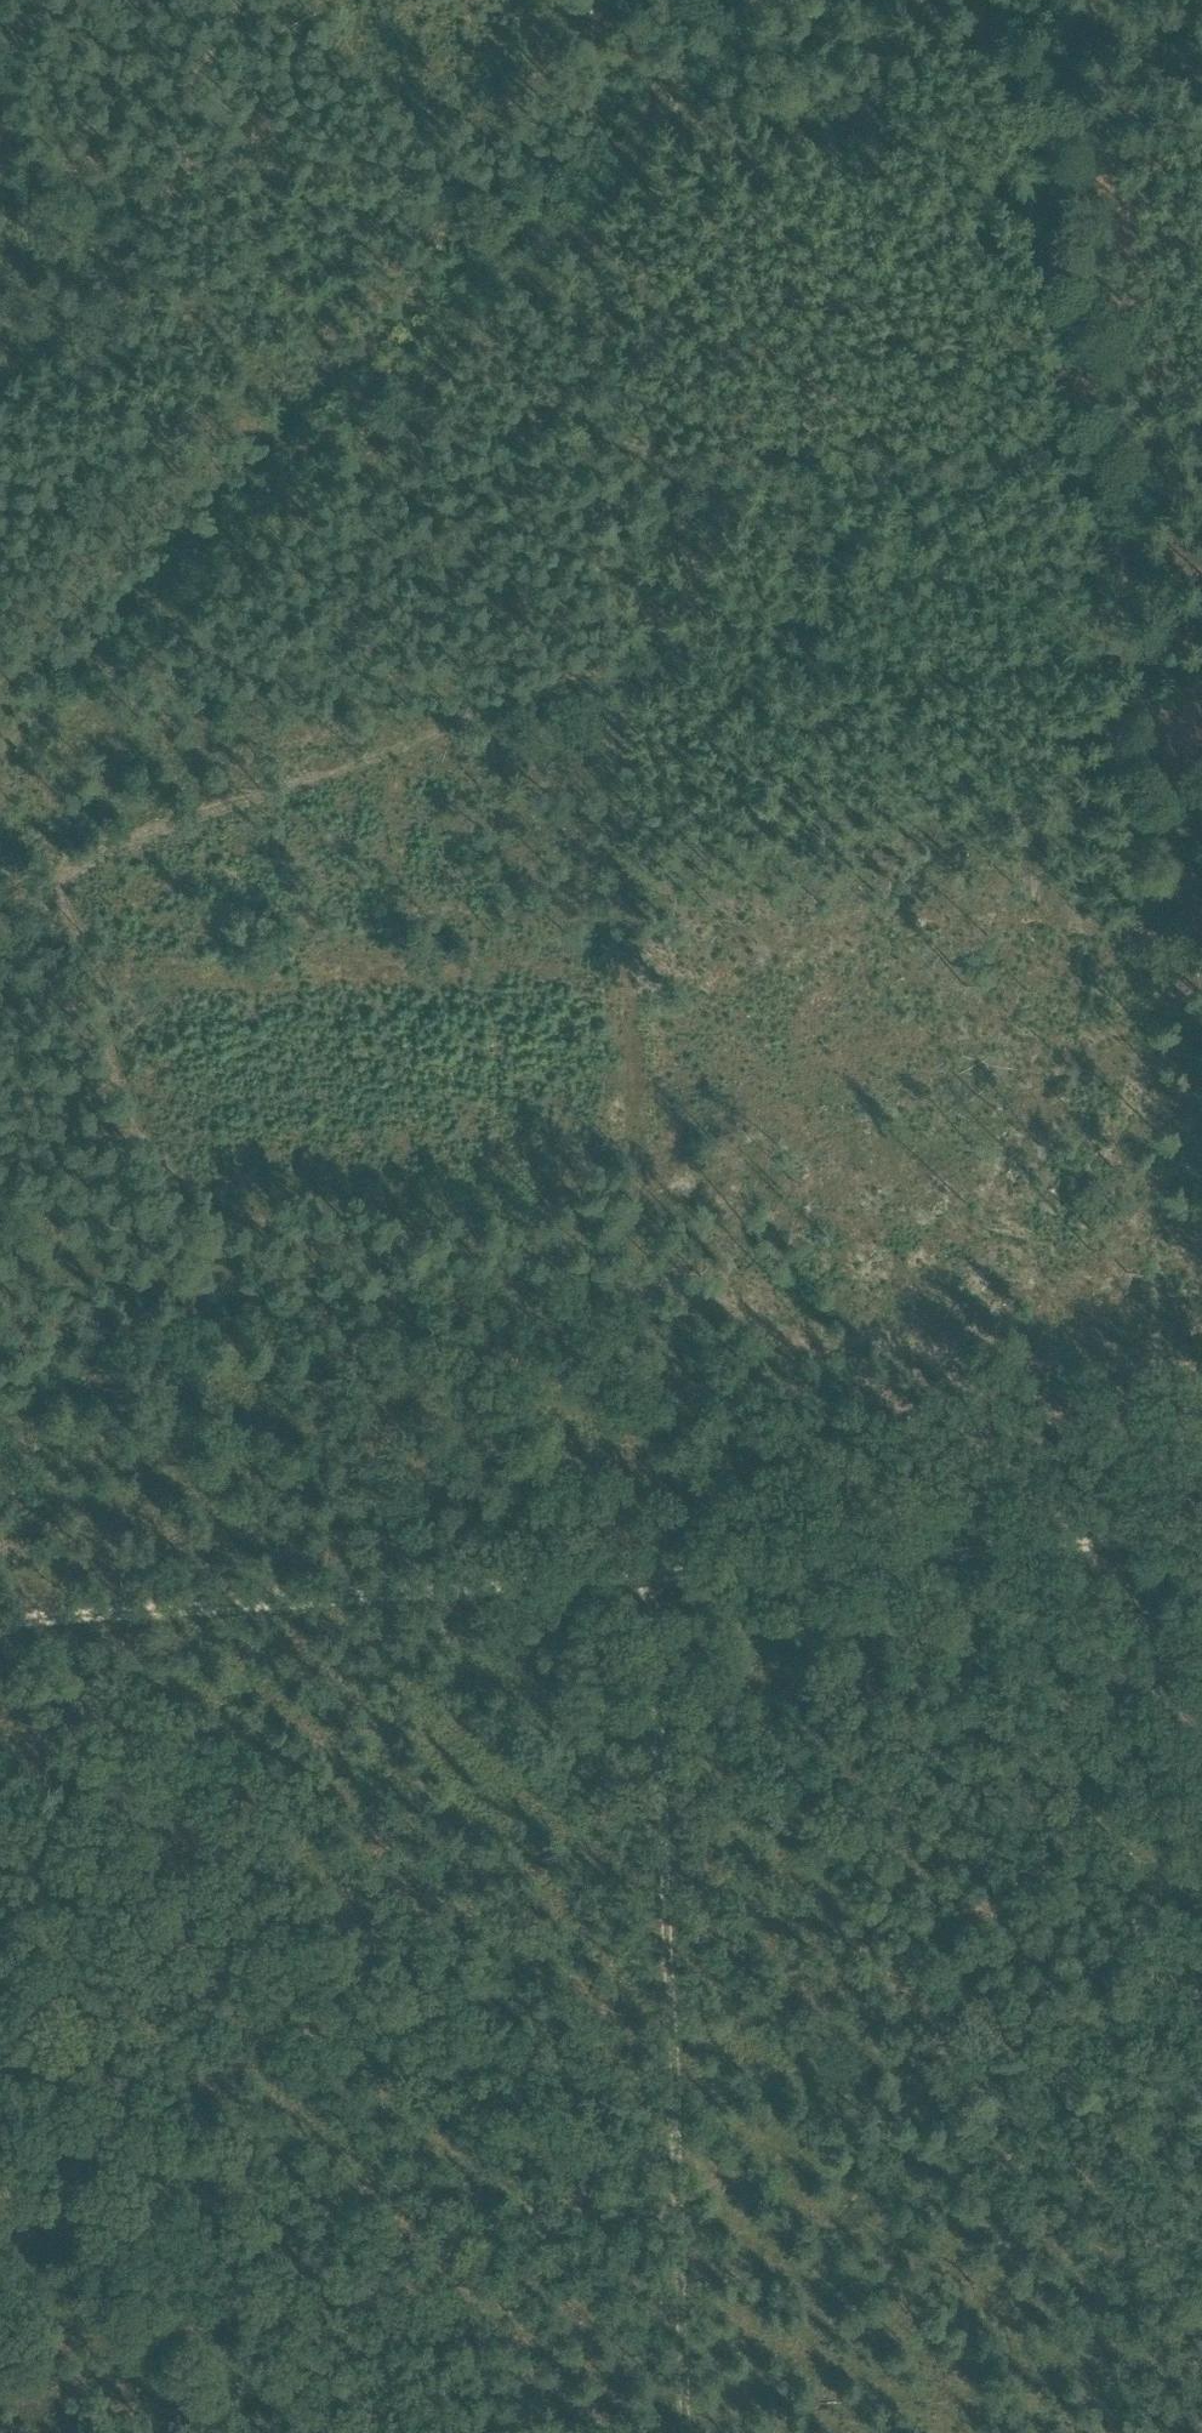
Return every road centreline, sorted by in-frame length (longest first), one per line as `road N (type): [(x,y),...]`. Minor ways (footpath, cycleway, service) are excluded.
road 1 (track): [(0,1613),(1201,1543)]
road 2 (track): [(0,751),(174,529),(593,116),(599,62),(593,16),(577,0)]

